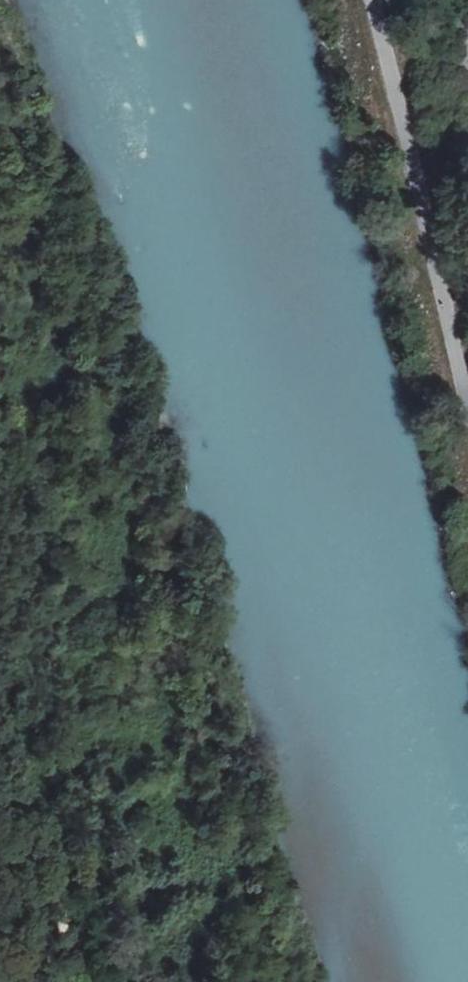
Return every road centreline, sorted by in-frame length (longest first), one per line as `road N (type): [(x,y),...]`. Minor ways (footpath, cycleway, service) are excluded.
road 1 (track): [(73,981),(0,730)]

